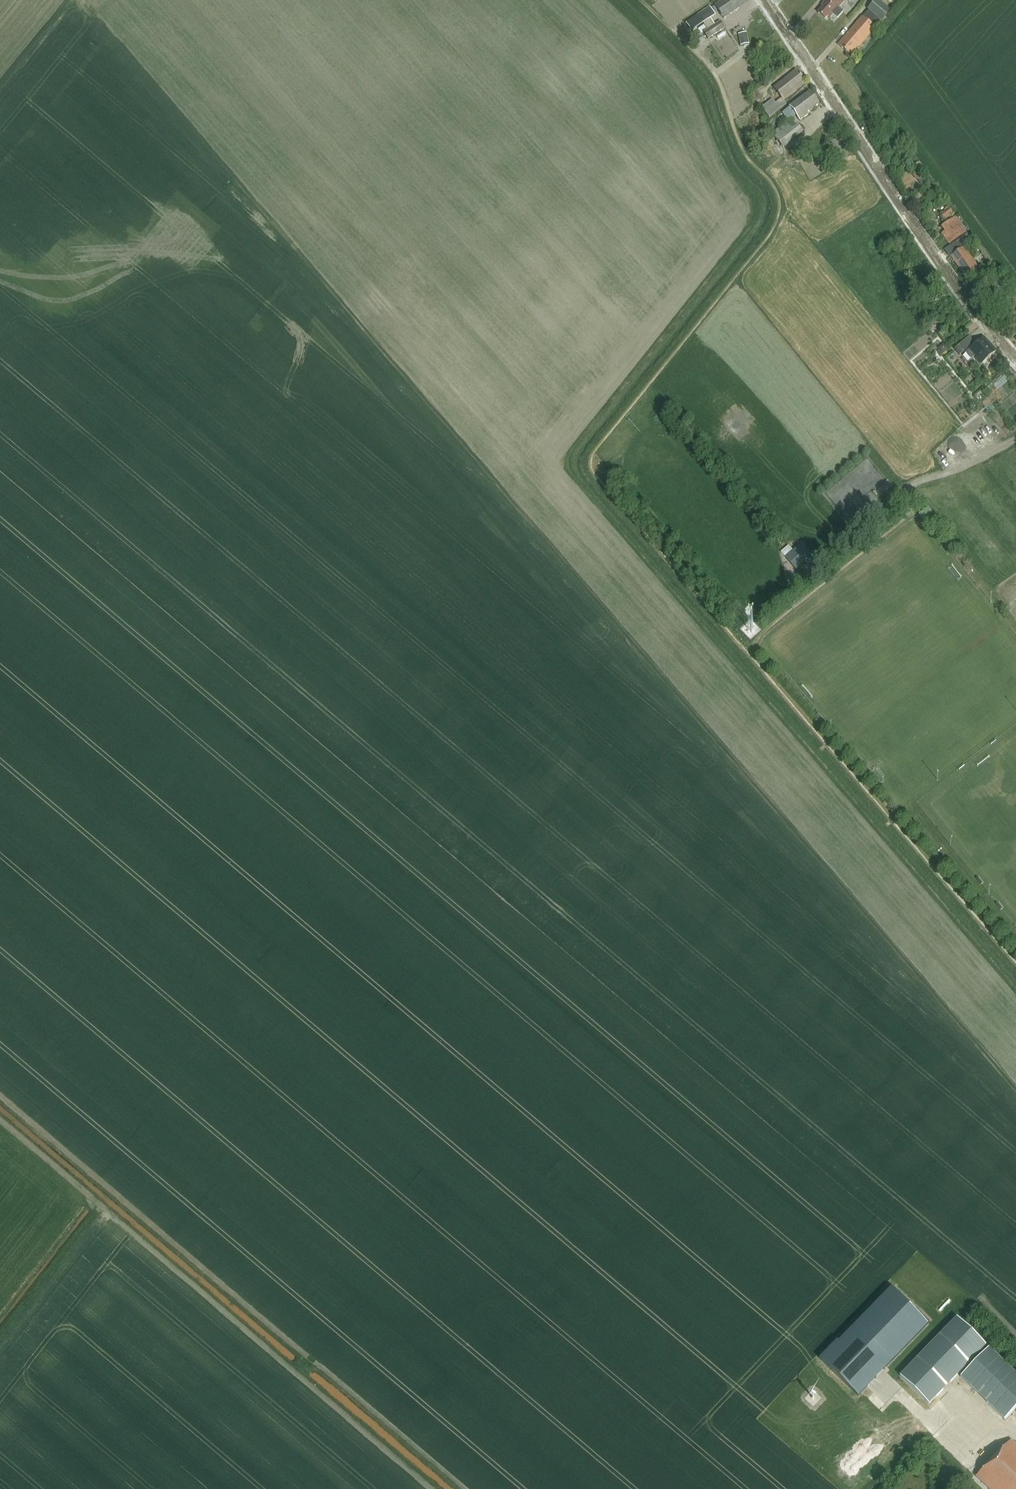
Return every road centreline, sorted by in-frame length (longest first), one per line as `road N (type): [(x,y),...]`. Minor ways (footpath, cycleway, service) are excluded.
road 1 (tertiary): [(1015,359),(916,227),(766,0)]

